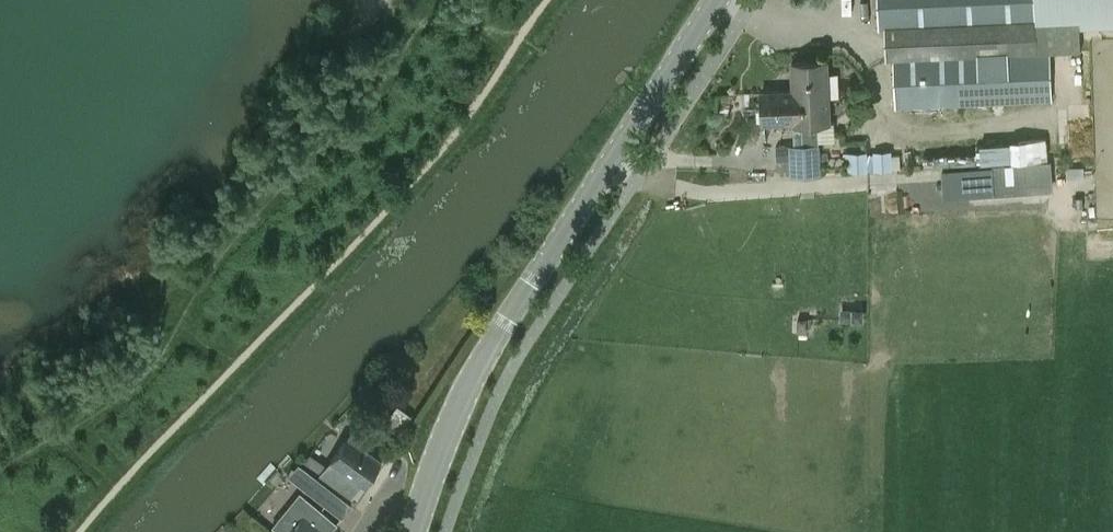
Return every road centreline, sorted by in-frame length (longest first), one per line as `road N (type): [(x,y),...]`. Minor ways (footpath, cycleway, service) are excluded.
road 1 (tertiary): [(713,0),(483,358),(447,432),(414,531)]

